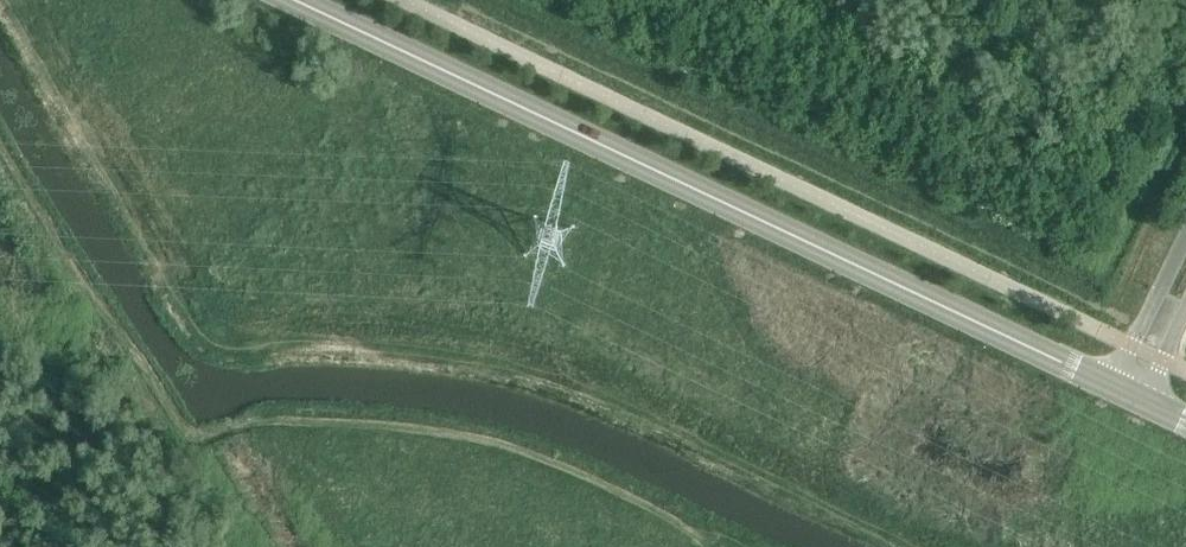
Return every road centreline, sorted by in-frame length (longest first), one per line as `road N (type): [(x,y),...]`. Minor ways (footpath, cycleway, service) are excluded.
road 1 (tertiary): [(1113,390),(294,0)]
road 2 (track): [(258,546),(0,153)]
road 3 (residential): [(1185,236),(1113,390)]

